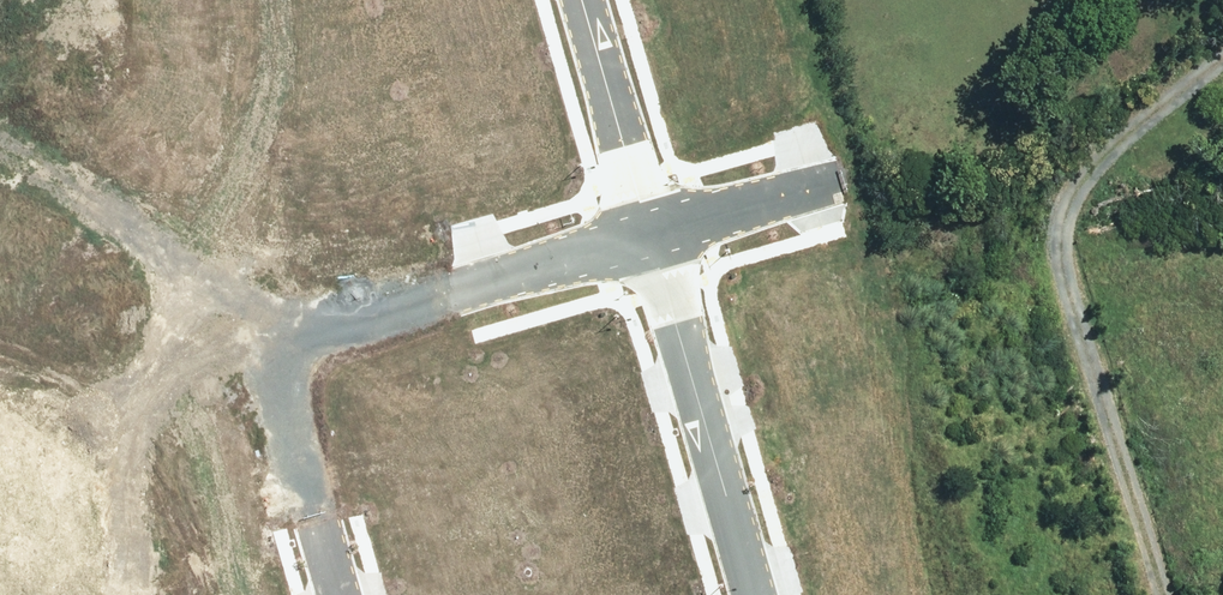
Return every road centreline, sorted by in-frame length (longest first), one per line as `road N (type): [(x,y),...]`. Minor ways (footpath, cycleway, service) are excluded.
road 1 (residential): [(262,346),(649,237)]
road 2 (residential): [(760,594),(649,237)]
road 3 (residential): [(262,346),(169,0)]
road 4 (residential): [(0,420),(262,346)]
road 5 (residential): [(337,594),(262,346)]
road 6 (residential): [(649,237),(583,0)]
road 7 (residential): [(649,237),(826,187)]

